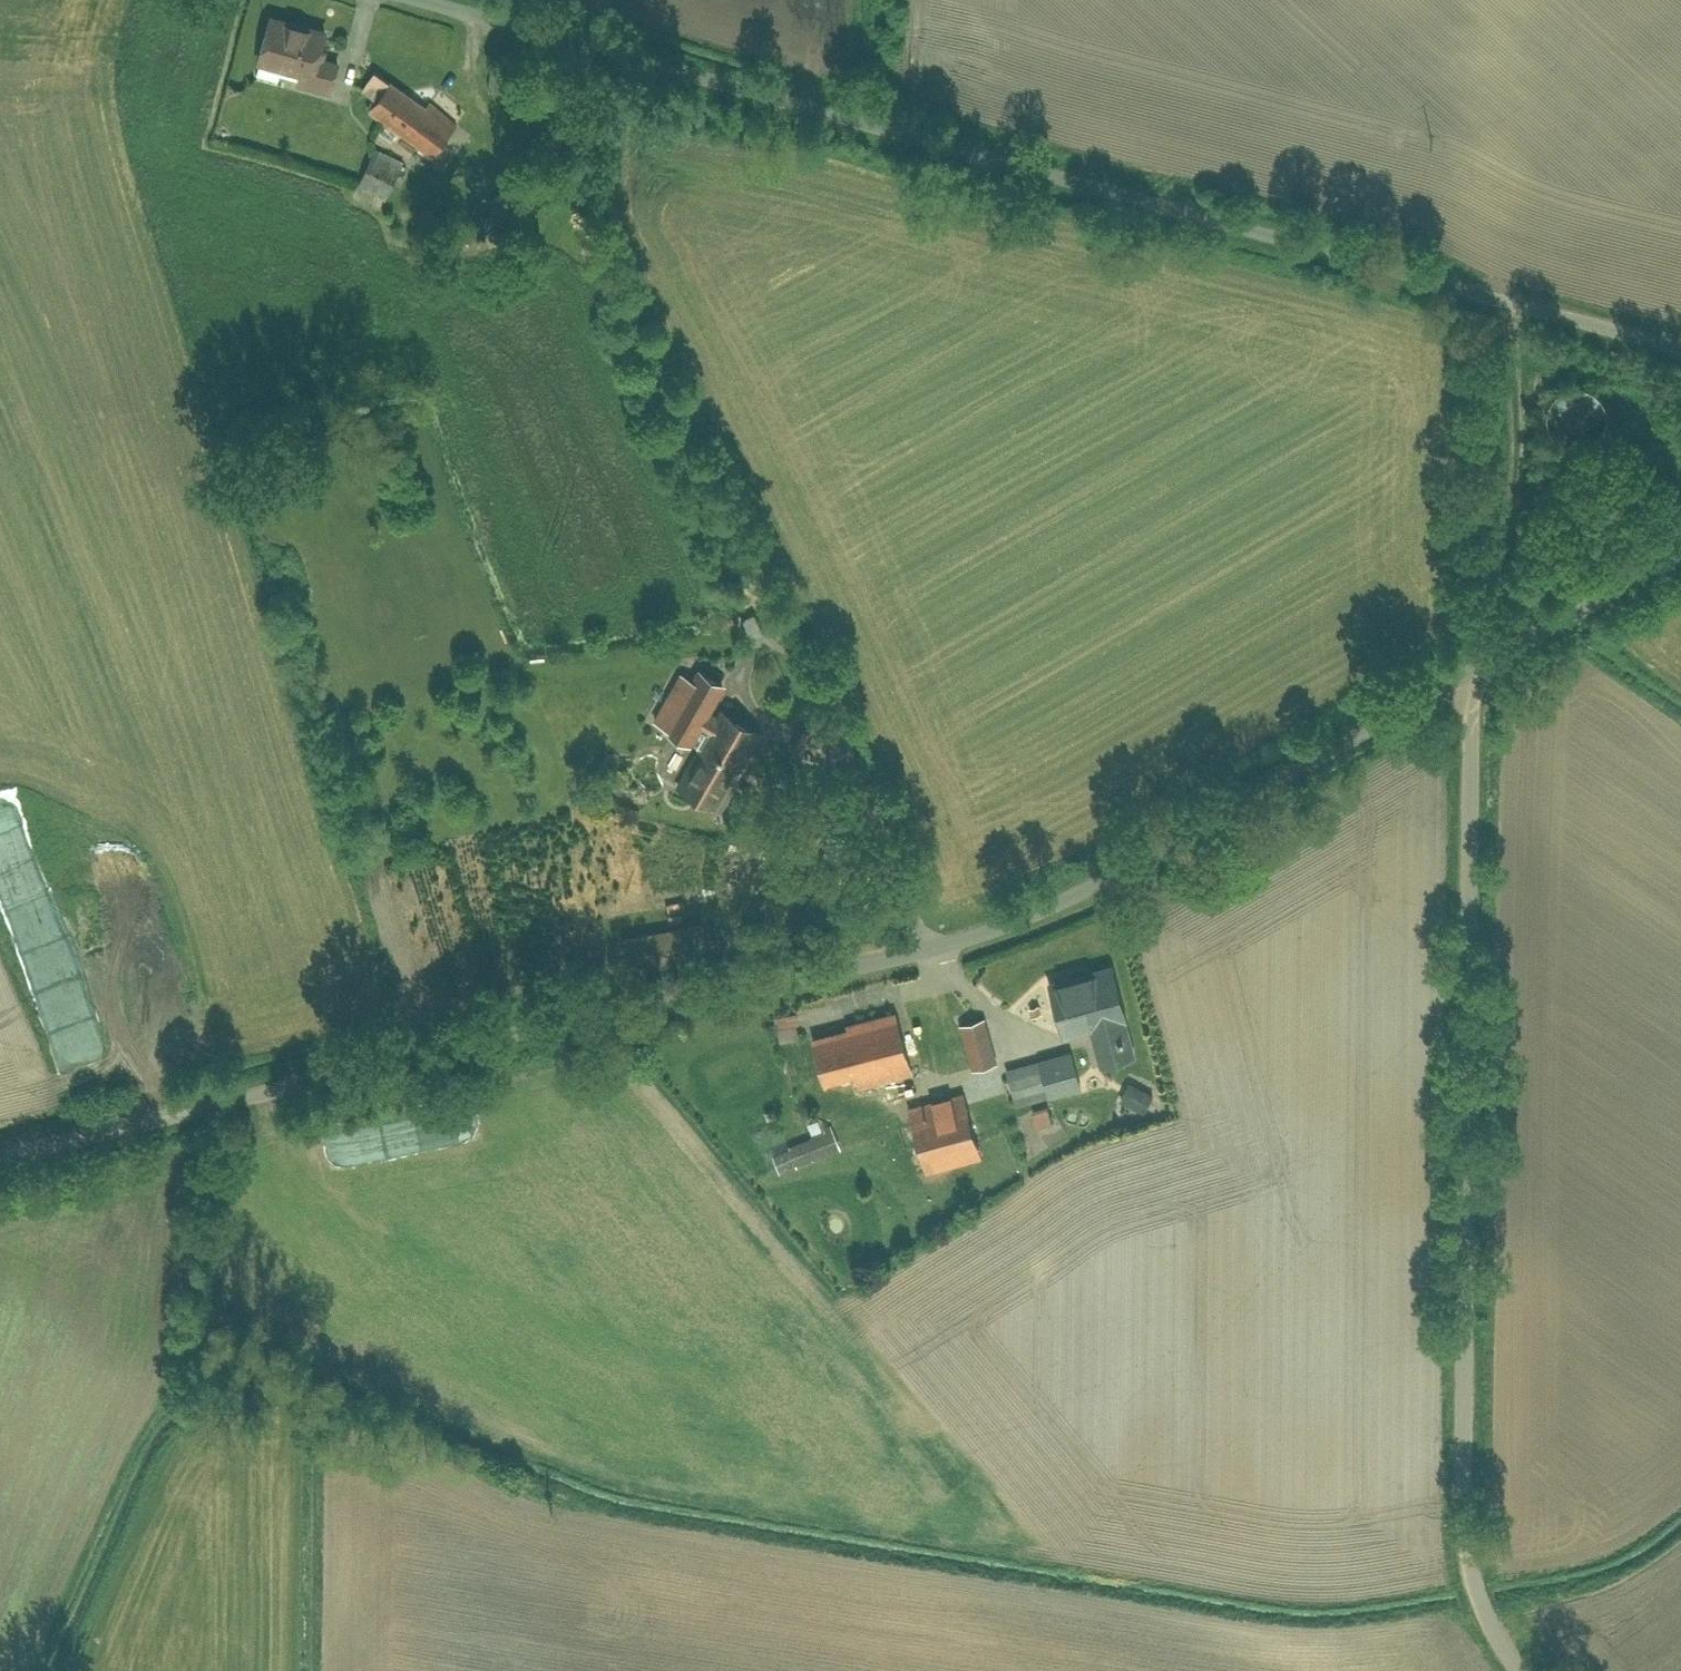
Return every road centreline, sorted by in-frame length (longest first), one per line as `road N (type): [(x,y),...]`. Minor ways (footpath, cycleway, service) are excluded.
road 1 (unclassified): [(0,1153),(838,963),(1130,871),(1475,677)]
road 2 (unclassified): [(1680,355),(448,0)]
road 3 (unclassified): [(1522,1670),(1470,1579),(1475,677)]
road 4 (track): [(764,578),(913,940)]
road 5 (track): [(1503,300),(1525,369),(1521,500),(1475,677)]
road 6 (unclassified): [(1475,677),(1680,553)]

